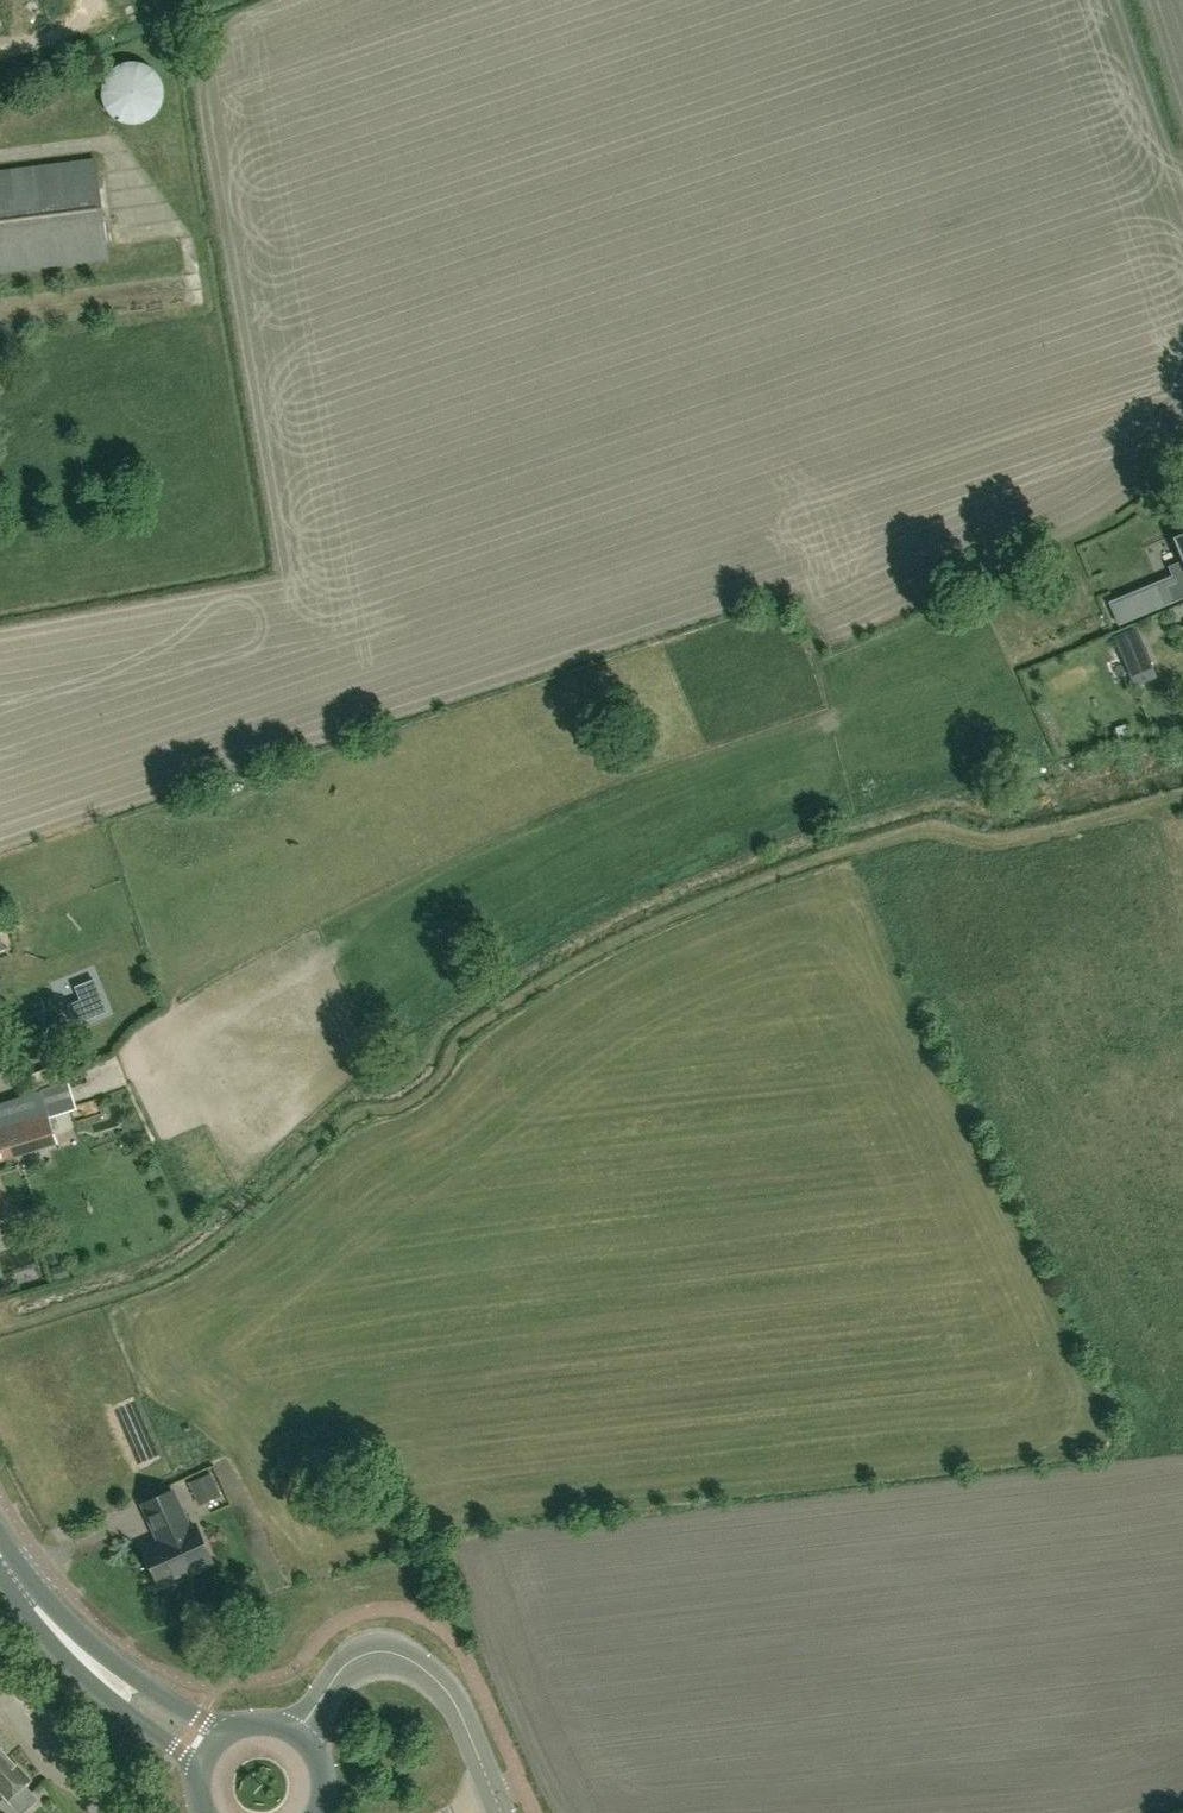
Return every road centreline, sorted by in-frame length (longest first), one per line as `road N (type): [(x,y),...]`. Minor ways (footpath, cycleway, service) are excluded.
road 1 (unclassified): [(495,1797),(454,1702),(422,1668),(391,1652),(355,1658),(339,1671),(298,1733)]
road 2 (secondary): [(228,1731),(175,1708),(100,1649),(42,1597),(0,1535)]
road 3 (secondary): [(0,1573),(69,1664),(199,1772)]
road 4 (residential): [(100,1812),(0,1697)]

